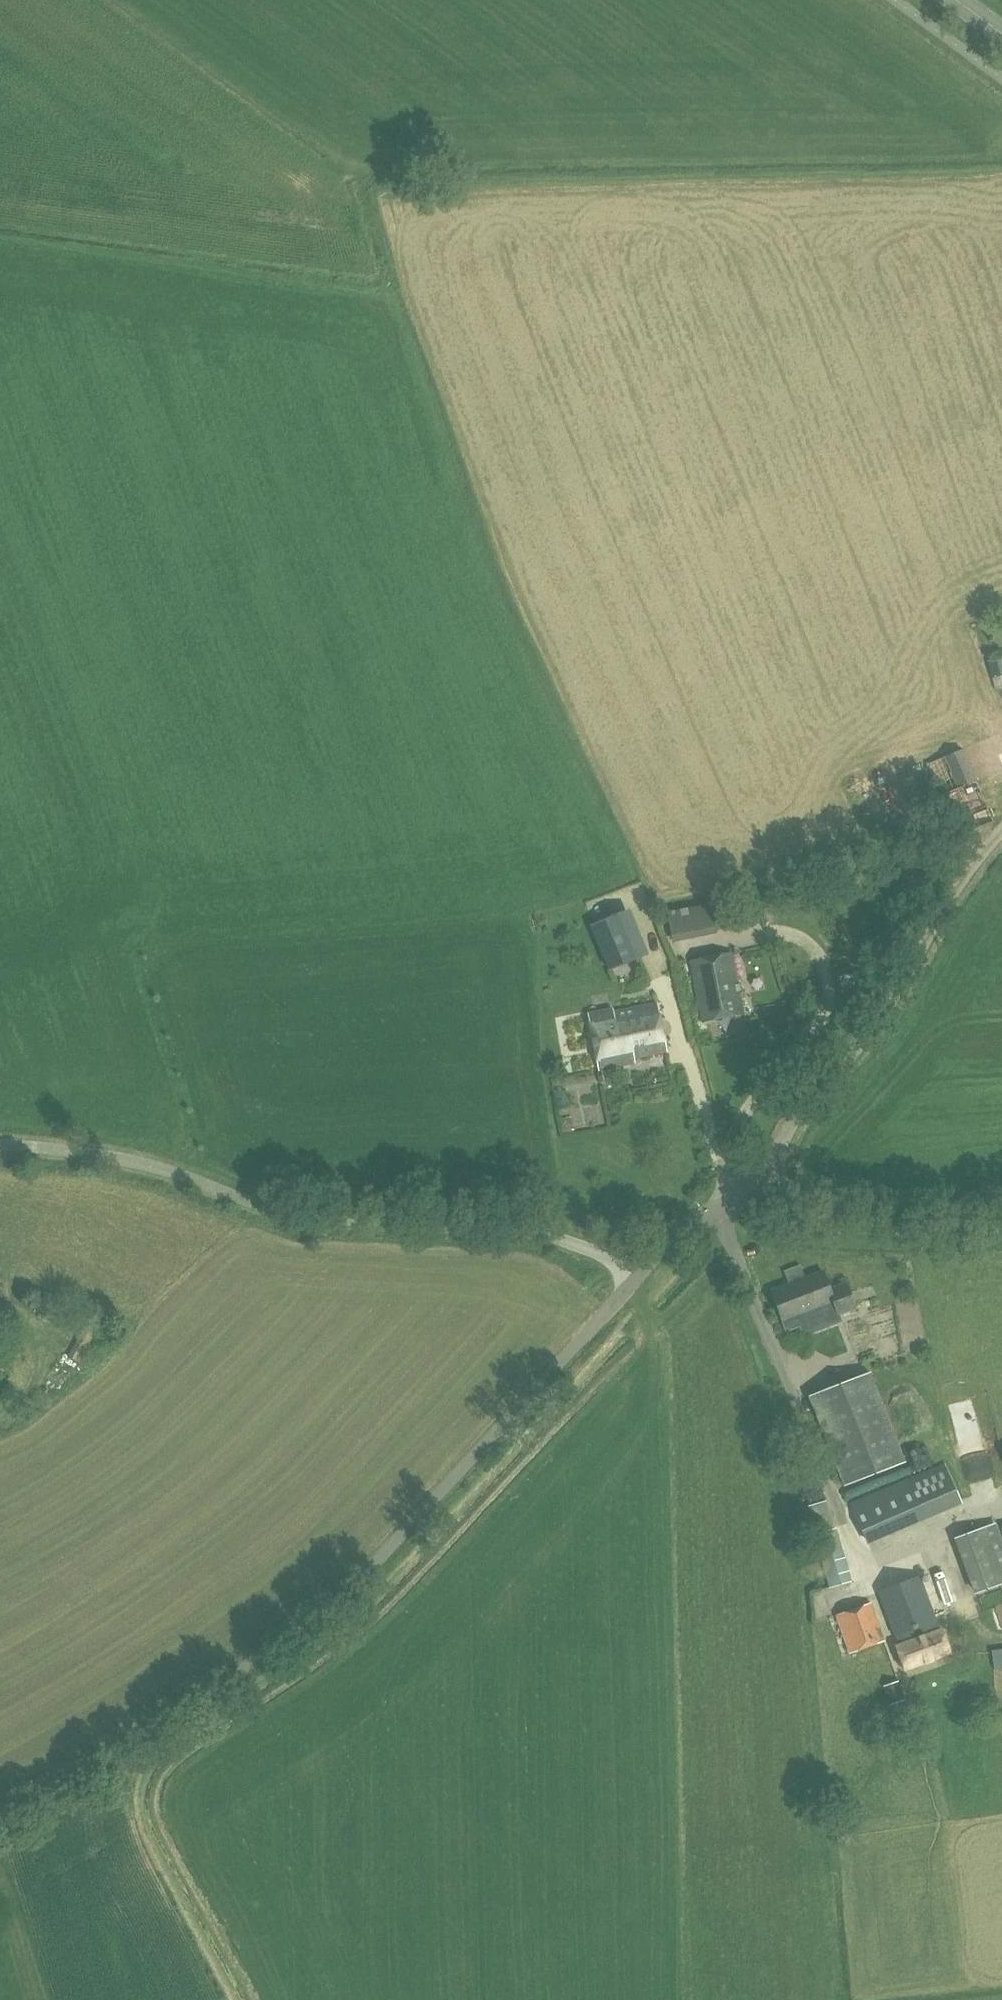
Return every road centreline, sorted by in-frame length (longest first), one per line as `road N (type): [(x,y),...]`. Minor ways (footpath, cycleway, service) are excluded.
road 1 (unclassified): [(0,1814),(85,1769),(318,1614),(695,1221),(751,1198),(1001,1195)]

